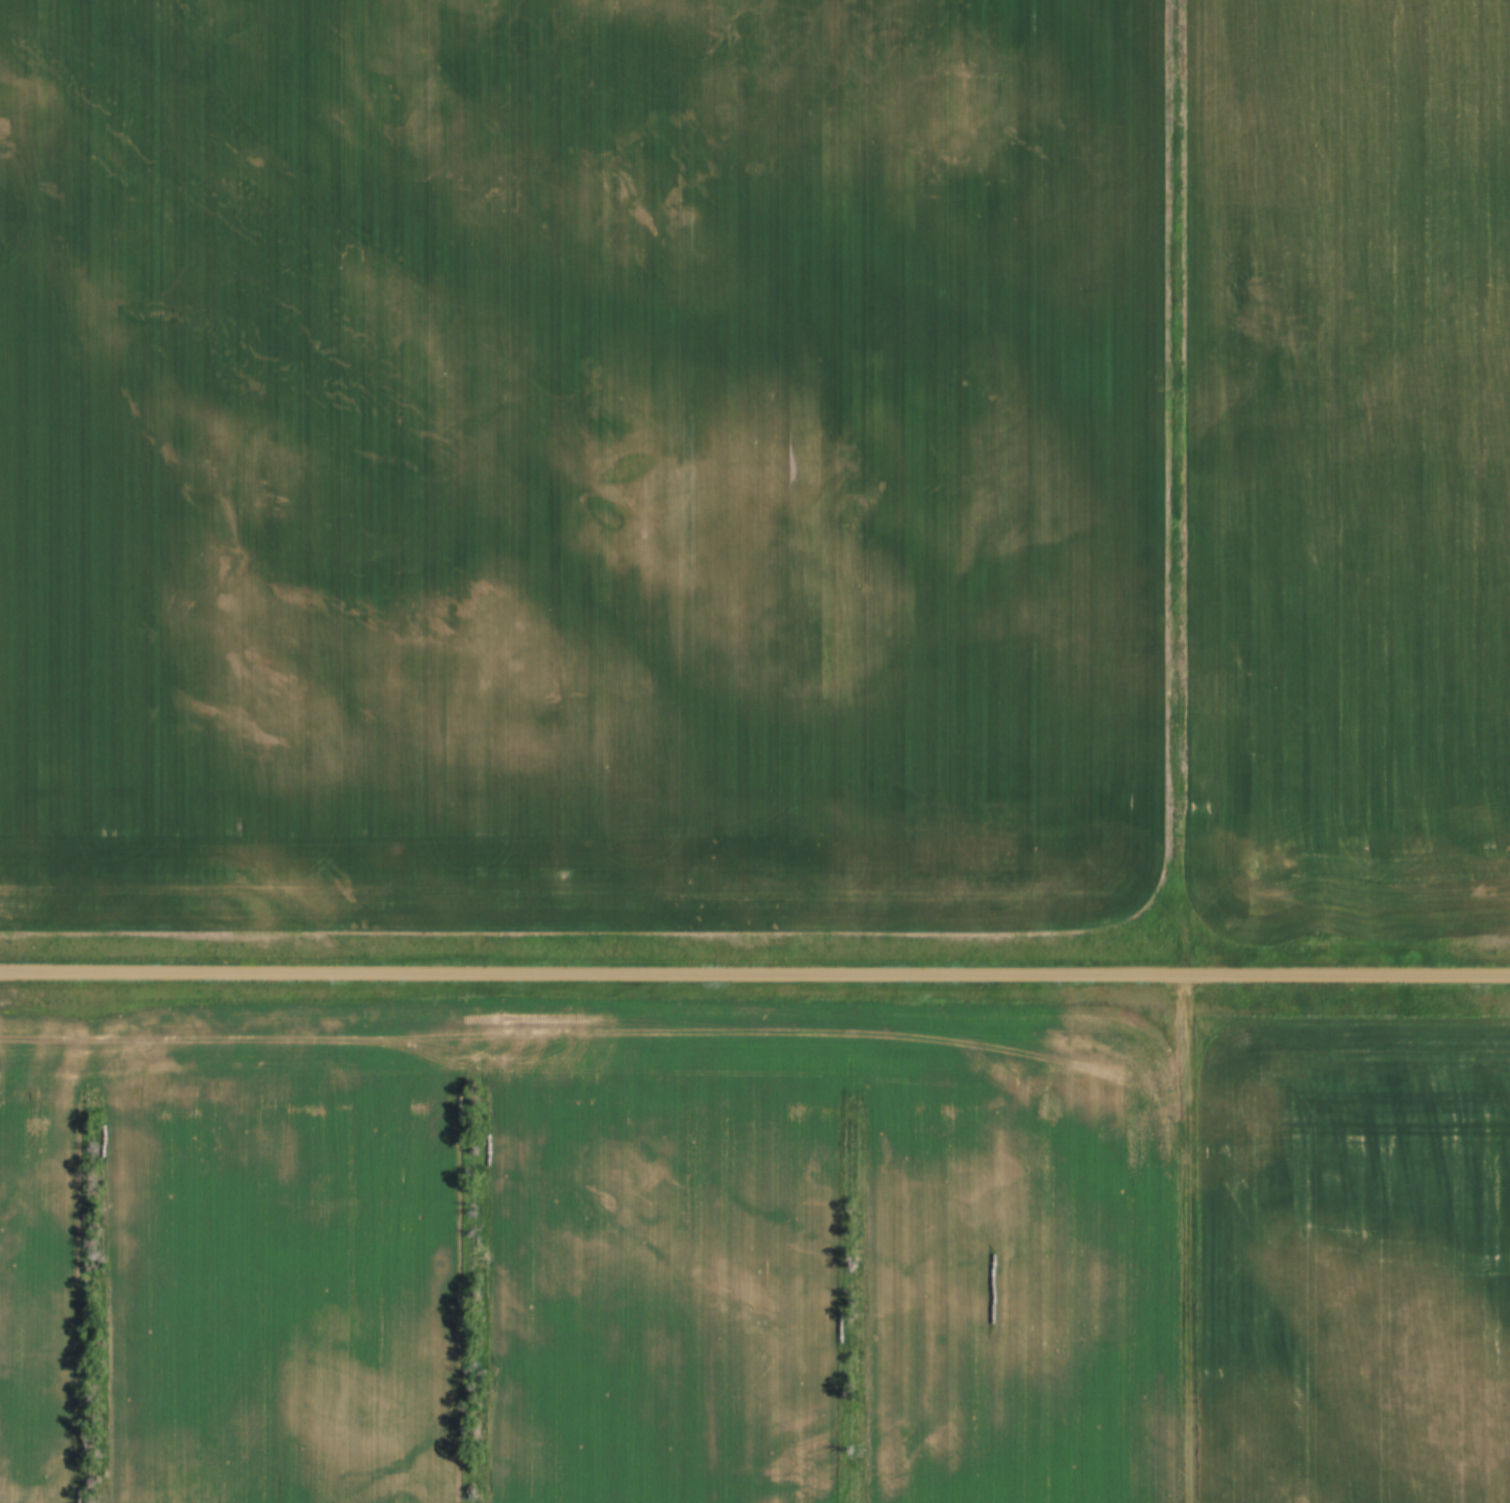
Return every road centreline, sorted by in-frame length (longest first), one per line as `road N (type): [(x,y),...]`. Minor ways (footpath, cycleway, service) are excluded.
road 1 (residential): [(0,976),(1509,975)]

